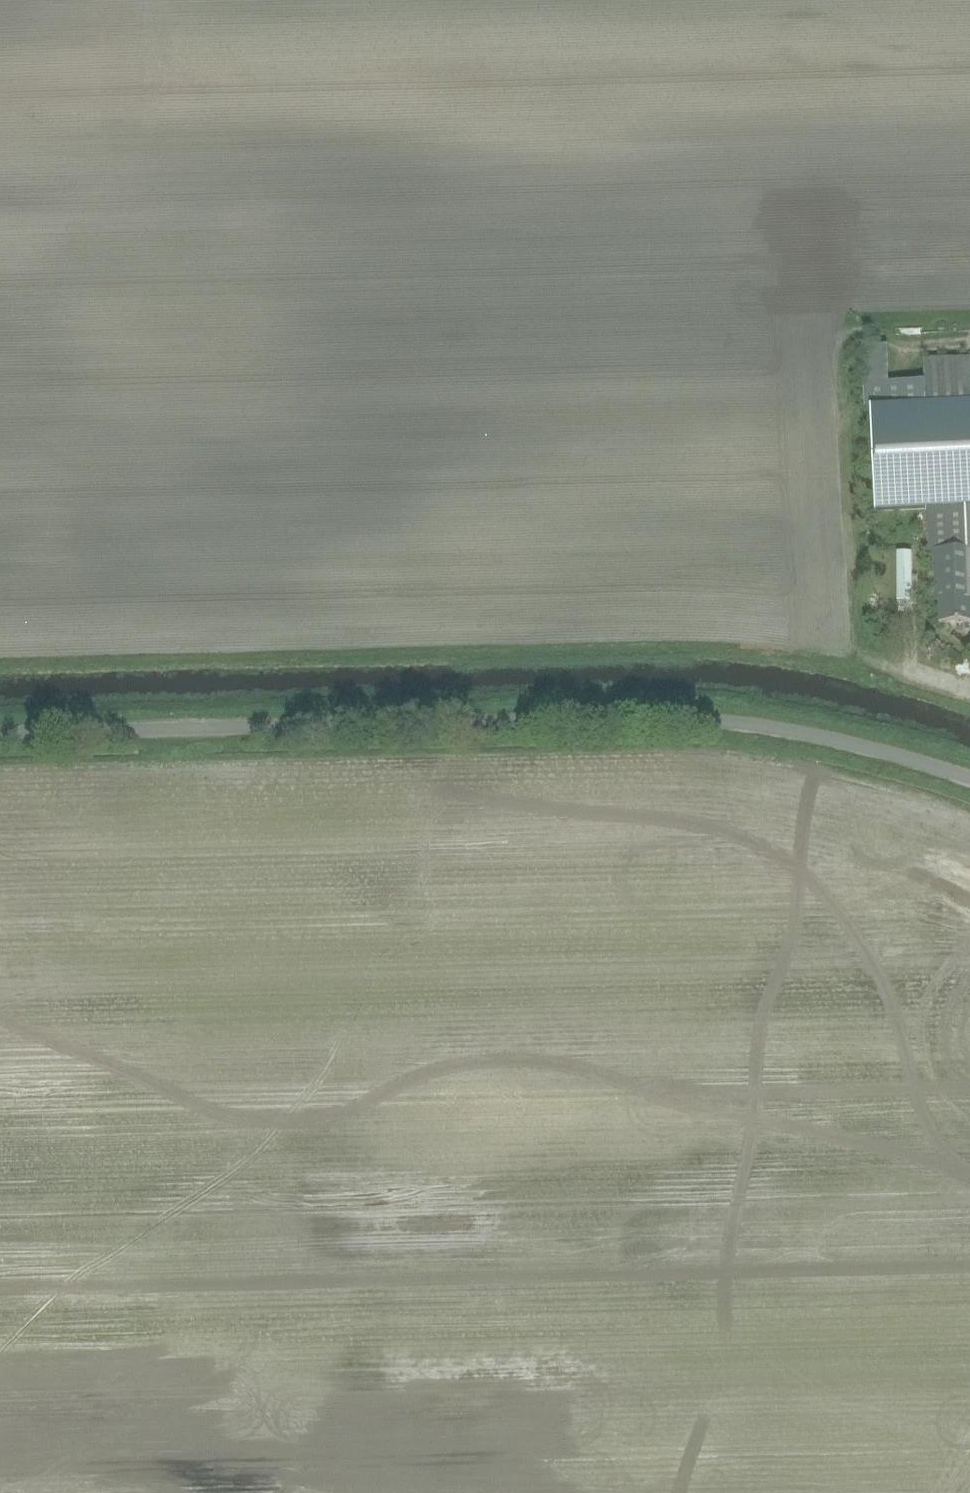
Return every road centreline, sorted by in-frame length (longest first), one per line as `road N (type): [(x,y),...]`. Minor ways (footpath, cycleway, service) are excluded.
road 1 (unclassified): [(969,780),(792,732),(689,721),(0,735)]

